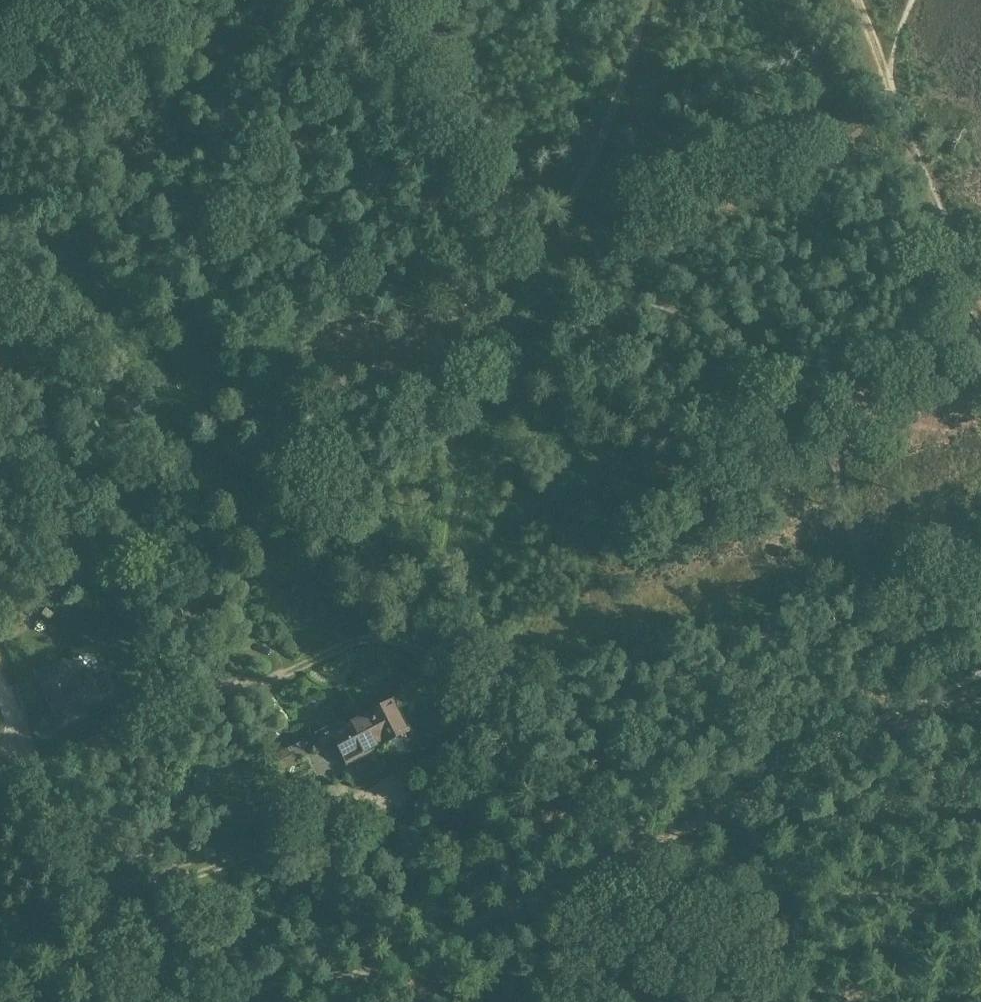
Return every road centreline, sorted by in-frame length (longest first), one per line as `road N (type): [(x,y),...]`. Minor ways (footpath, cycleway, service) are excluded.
road 1 (track): [(292,1001),(980,700)]
road 2 (track): [(149,1001),(0,693)]
road 3 (track): [(854,0),(980,295)]
road 4 (track): [(801,1001),(715,814)]

